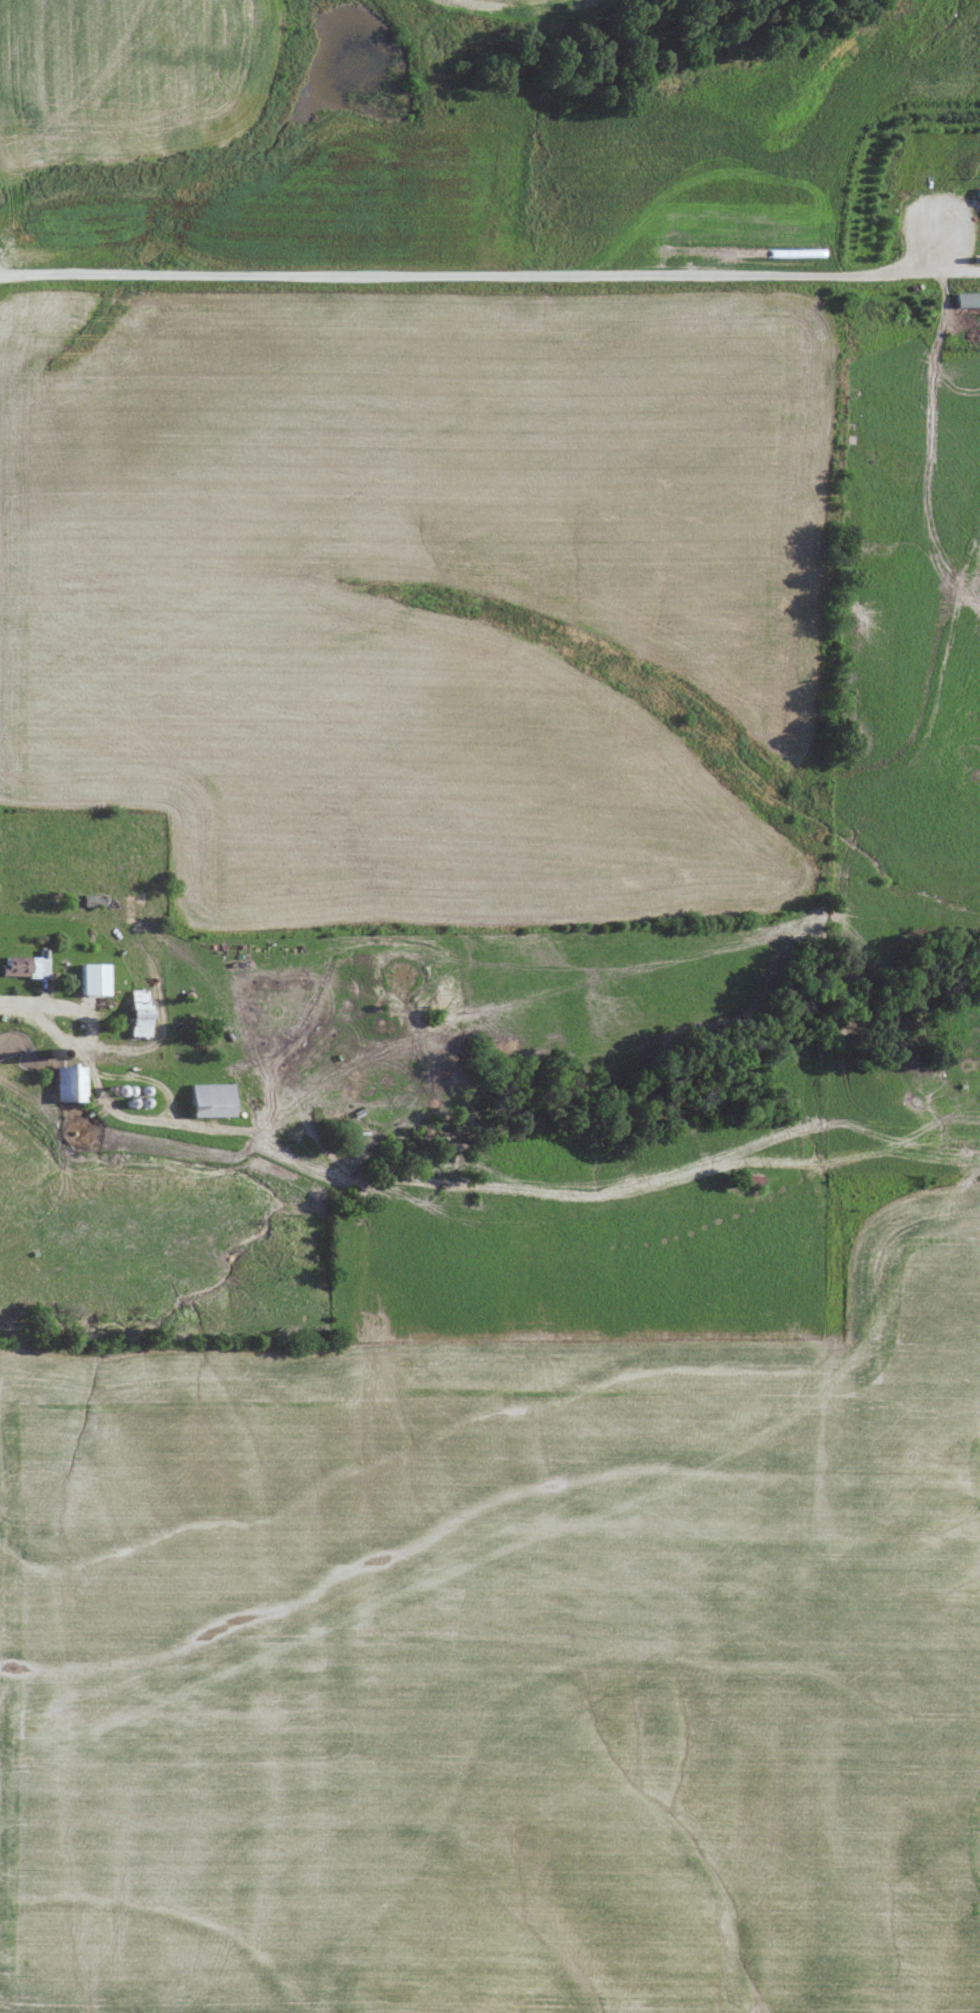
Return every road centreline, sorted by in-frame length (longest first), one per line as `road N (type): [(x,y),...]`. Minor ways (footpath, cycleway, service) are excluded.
road 1 (residential): [(0,1007),(36,1009),(99,1076),(156,1085),(174,1116),(203,1127)]

